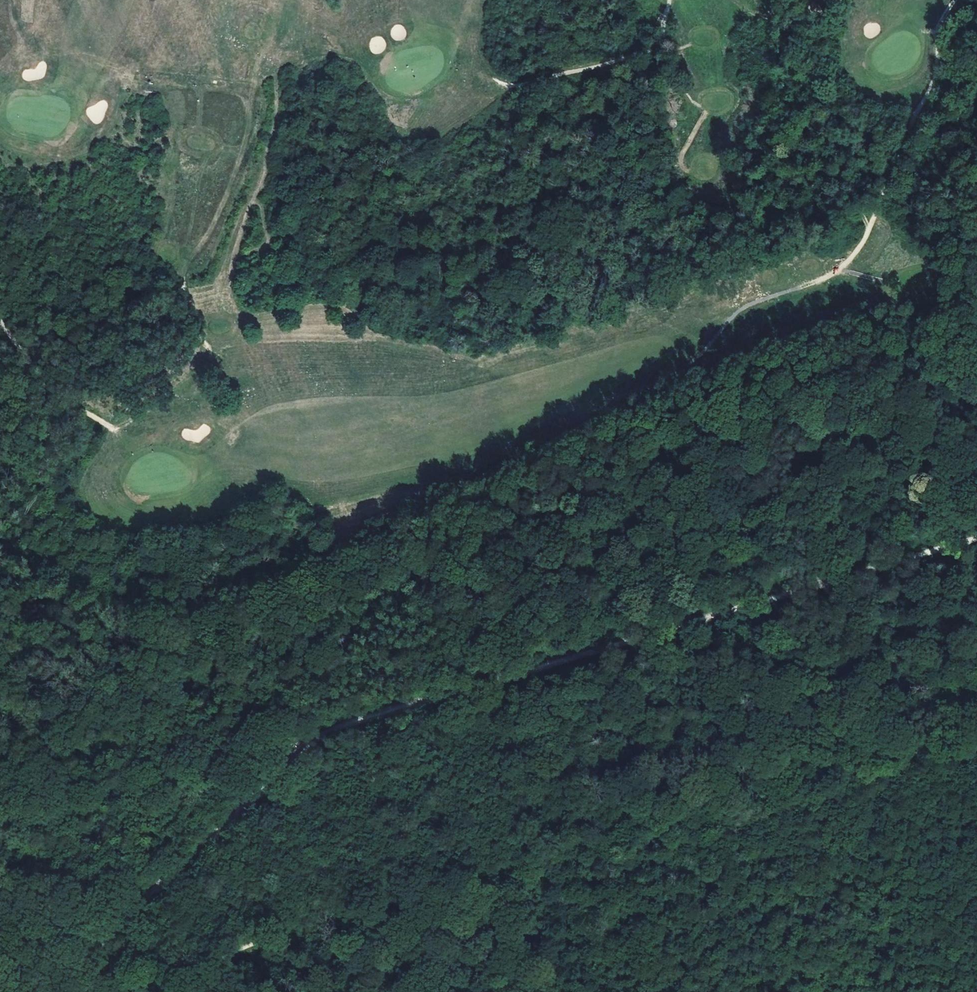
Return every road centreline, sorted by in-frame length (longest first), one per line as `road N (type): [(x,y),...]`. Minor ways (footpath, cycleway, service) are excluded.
road 1 (track): [(308,746),(354,720),(976,539)]
road 2 (track): [(65,978),(308,746)]

